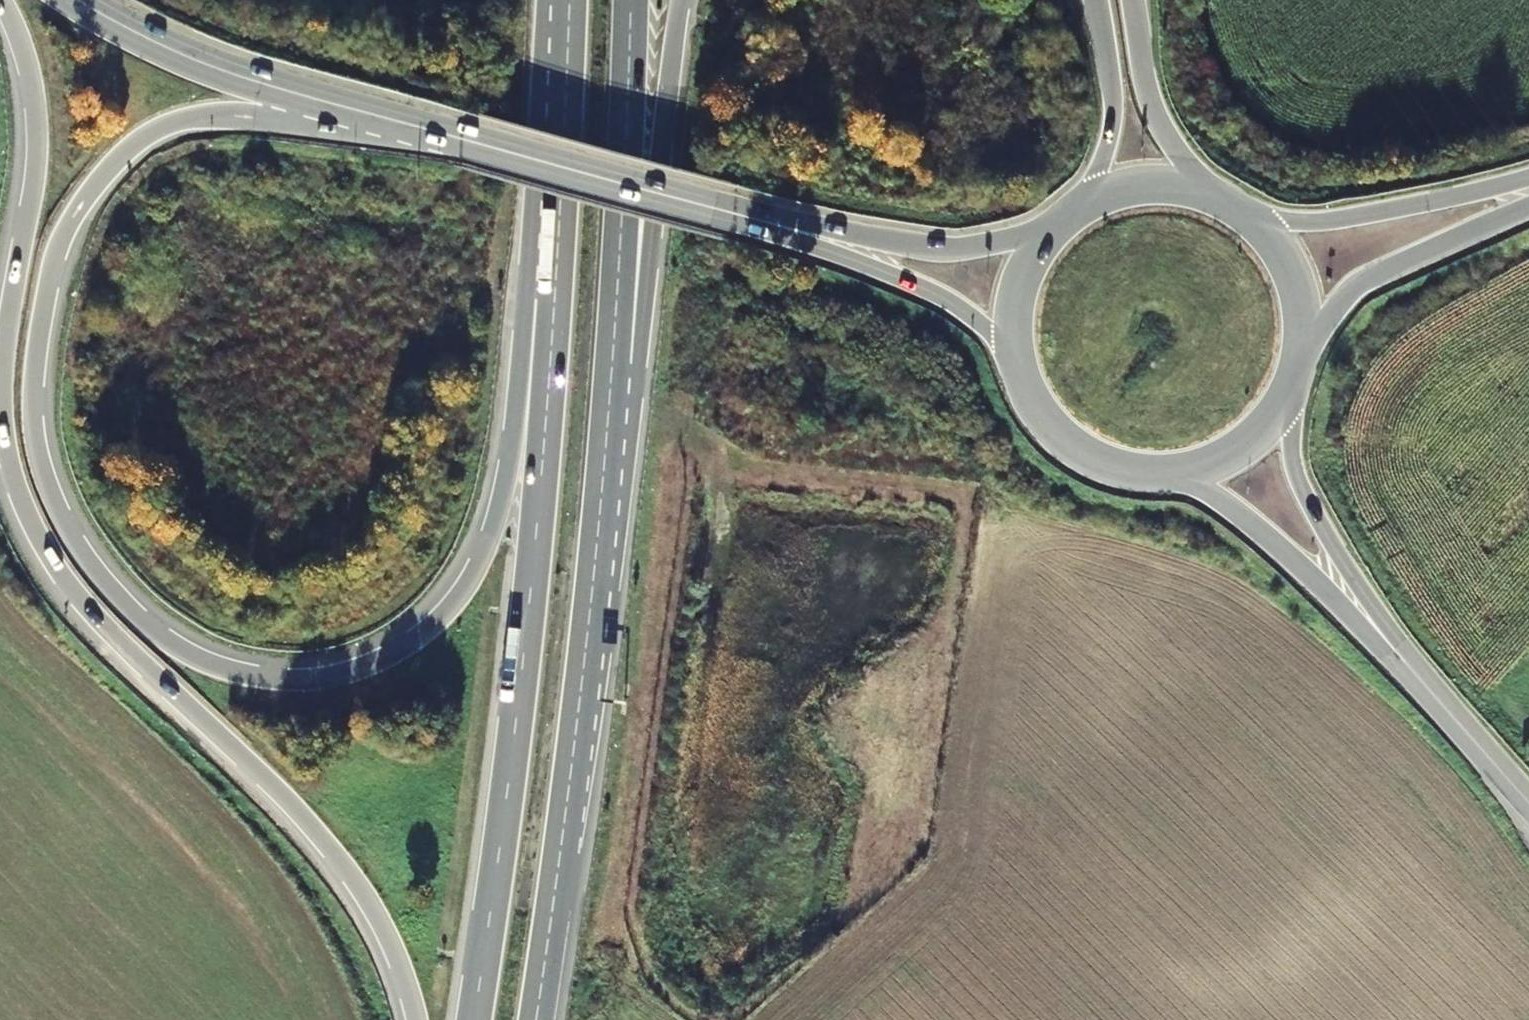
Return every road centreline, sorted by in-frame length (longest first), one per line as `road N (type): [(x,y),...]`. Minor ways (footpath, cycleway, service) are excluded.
road 1 (trunk): [(558,297),(488,546),(466,587),(405,648),(343,673),(299,675),(200,658),(159,633),(101,570),(60,502),(37,417),(52,307),(84,227),(122,165),(155,134),(194,121),(279,121),(380,106)]
road 2 (trunk): [(0,427),(14,491),(43,555),(101,630),(320,847),(376,924),(408,1019)]
road 3 (trunk): [(558,297),(517,715),(473,1019)]
road 4 (trunk): [(536,1019),(571,776),(613,364)]
road 5 (trunk): [(613,364),(641,312),(680,0)]
road 6 (secondary): [(380,106),(740,202)]
road 7 (trunk): [(613,364),(630,0)]
road 8 (trunk): [(0,8),(14,35),(30,142),(0,353)]
road 9 (secondary): [(740,202),(938,288),(1016,357)]
road 10 (secondary): [(1053,229),(929,234),(740,202)]
road 11 (secondary): [(97,0),(241,67),(380,106)]
road 12 (tertiary): [(1154,474),(1284,561),(1394,657)]
road 13 (tertiary): [(1394,657),(1342,582),(1285,463),(1292,386)]
road 14 (trunk): [(570,0),(558,297)]
road 15 (secondary): [(1528,187),(1311,226),(1243,212)]
road 16 (secondary): [(1298,367),(1352,293),(1528,206)]
road 17 (trunk): [(1214,196),(1163,131),(1133,0)]
road 18 (trunk): [(1099,0),(1113,101),(1088,203)]
road 19 (tertiary): [(1528,799),(1394,657)]
road 20 (secondary): [(1016,357),(1033,403),(1064,440),(1106,465),(1154,474)]
road 21 (secondary): [(1298,367),(1303,324),(1295,281),(1274,243),(1243,212)]
road 22 (secondary): [(1154,474),(1197,469),(1237,451),(1269,423),(1292,386)]
road 23 (secondary): [(1053,229),(1027,267),(1014,311),(1016,357)]
road 24 (secondary): [(1214,196),(1150,185),(1088,203)]

